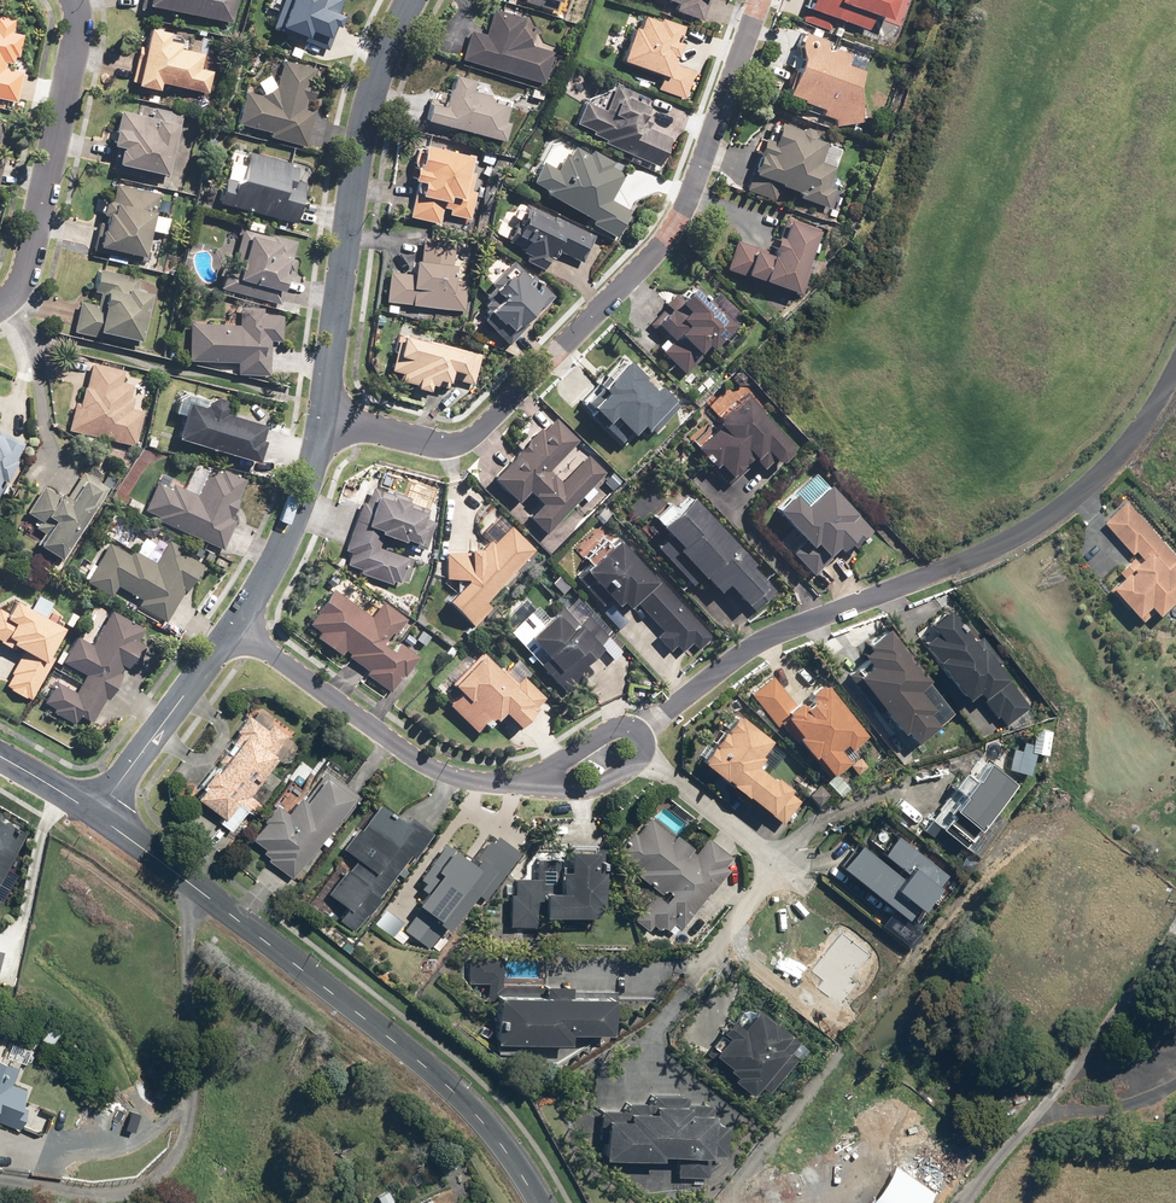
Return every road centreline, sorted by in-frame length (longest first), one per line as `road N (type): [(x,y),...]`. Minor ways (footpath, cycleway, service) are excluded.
road 1 (residential): [(761,0),(689,199),(669,231),(469,438),(438,445),(321,413)]
road 2 (residential): [(638,732),(733,658),(952,567),(1058,511),(1111,464),(1175,364)]
road 3 (residential): [(536,1202),(451,1090),(95,815)]
road 4 (residential): [(410,0),(364,106),(321,413)]
road 5 (residential): [(229,625),(430,768),(521,782)]
road 6 (residential): [(71,0),(75,35),(25,263),(17,290),(0,305)]
road 7 (residential): [(321,413),(296,511),(275,559),(229,625)]
road 8 (residential): [(229,625),(95,815)]
road 9 (residential): [(639,756),(780,863)]
road 10 (residential): [(521,782),(594,735),(618,727),(638,732)]
road 11 (residential): [(639,756),(588,787),(521,782)]

